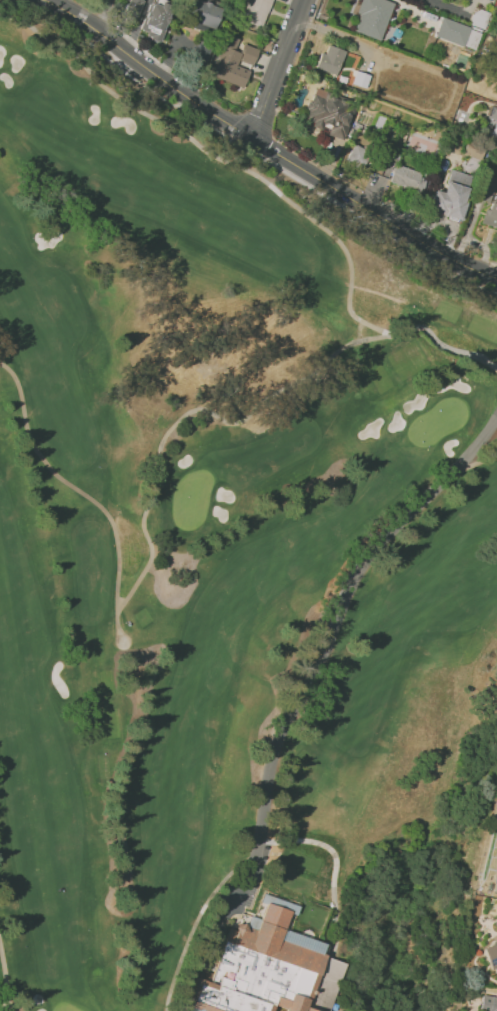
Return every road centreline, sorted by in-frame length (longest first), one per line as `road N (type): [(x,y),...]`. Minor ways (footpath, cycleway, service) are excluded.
road 1 (residential): [(56,0),(182,94),(455,265),(496,278)]
road 2 (residential): [(305,0),(254,139)]

